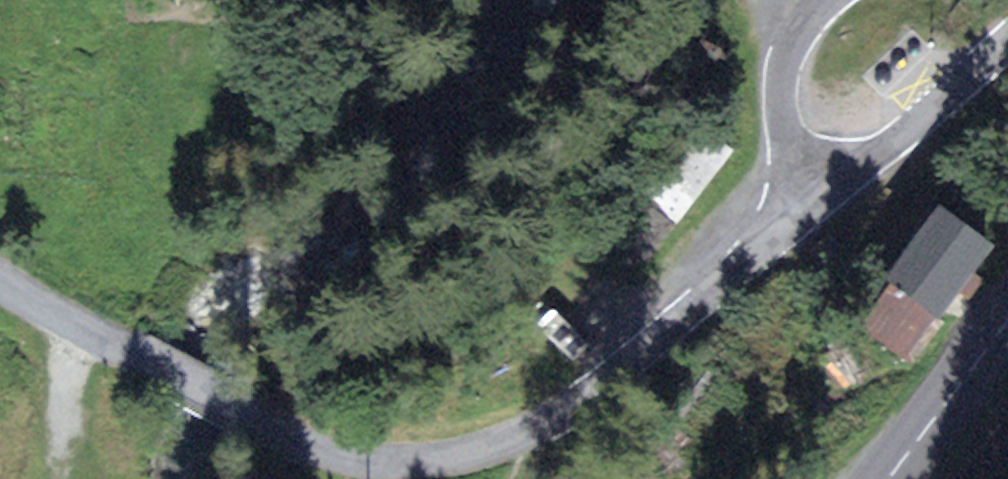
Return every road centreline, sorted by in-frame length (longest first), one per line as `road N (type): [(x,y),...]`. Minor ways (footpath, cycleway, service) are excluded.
road 1 (unclassified): [(1007,60),(610,379),(524,428),(424,458),(315,418)]
road 2 (residential): [(315,418),(0,207)]
road 3 (secondary): [(889,478),(1007,321)]

